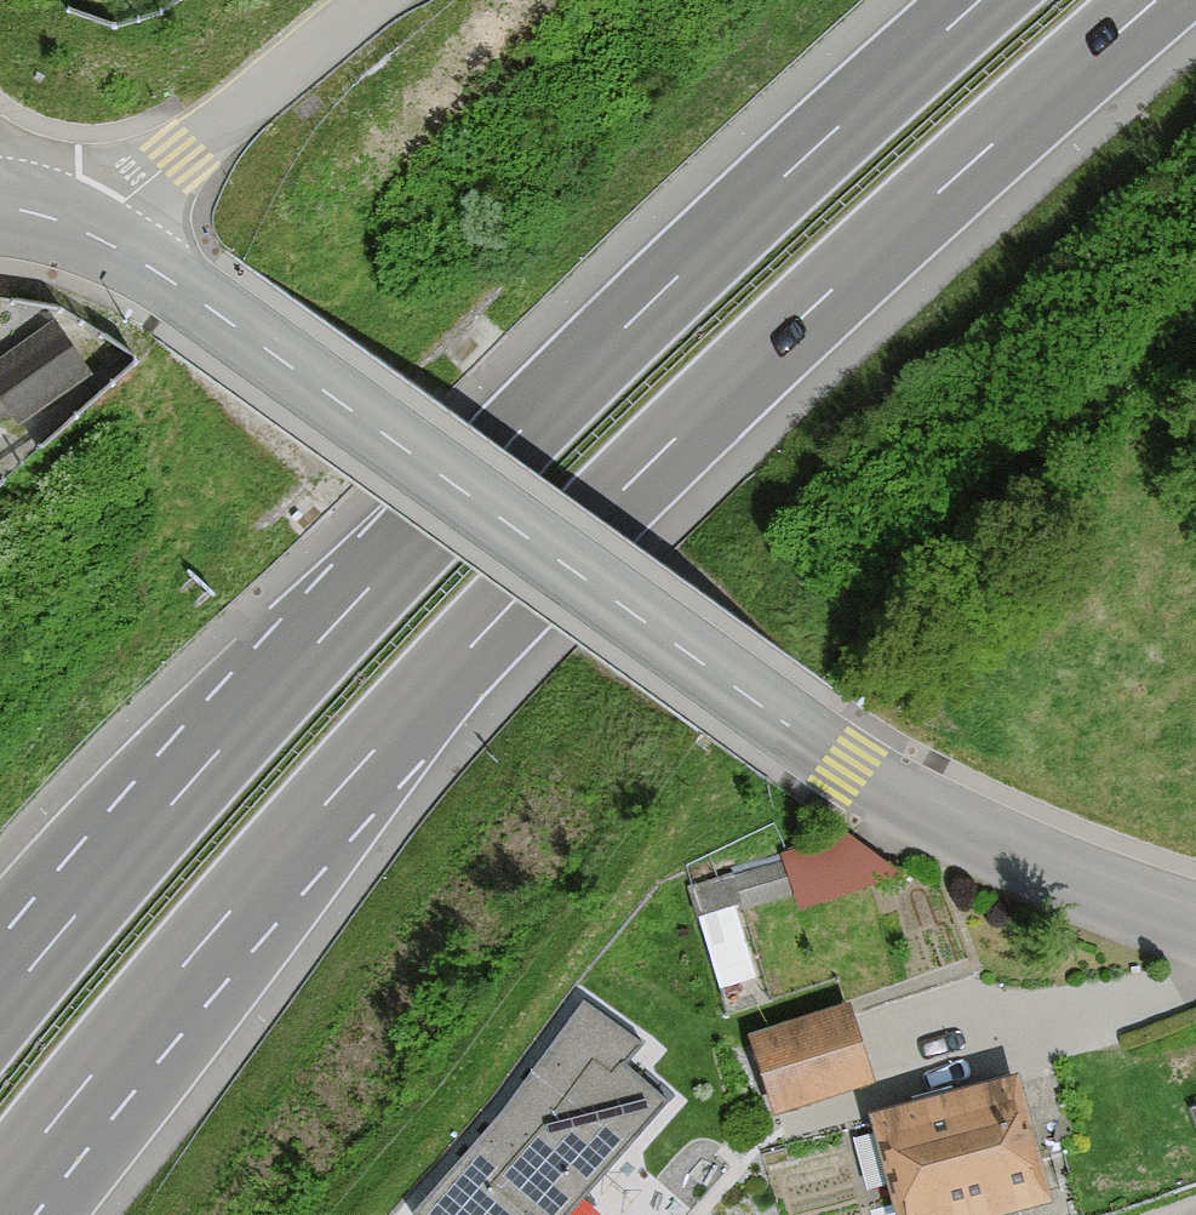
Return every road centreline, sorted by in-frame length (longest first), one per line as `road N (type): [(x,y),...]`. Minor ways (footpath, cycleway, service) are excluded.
road 1 (motorway): [(0,1189),(307,825),(608,505),(913,215),(1156,0)]
road 2 (motorway): [(980,0),(520,431),(219,751),(0,1007)]
road 3 (unclassified): [(192,297),(841,765),(934,818),(1120,900),(1195,924)]
road 4 (residential): [(87,232),(389,0)]
road 5 (residential): [(192,297),(87,232)]

